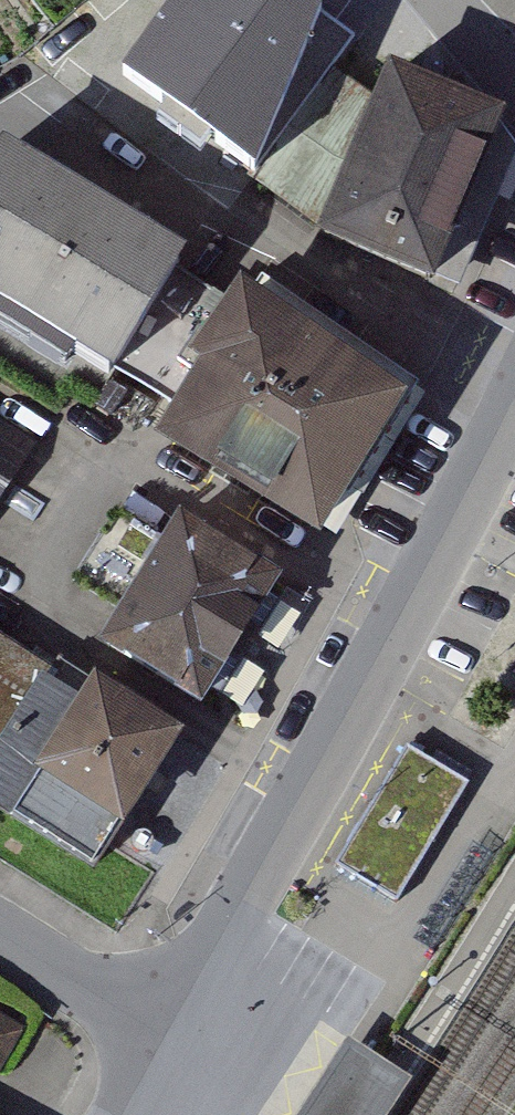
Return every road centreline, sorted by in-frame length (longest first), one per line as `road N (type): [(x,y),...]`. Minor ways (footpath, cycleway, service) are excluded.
road 1 (residential): [(215,1057),(219,941),(436,568),(514,391)]
road 2 (residential): [(215,1057),(0,933)]

